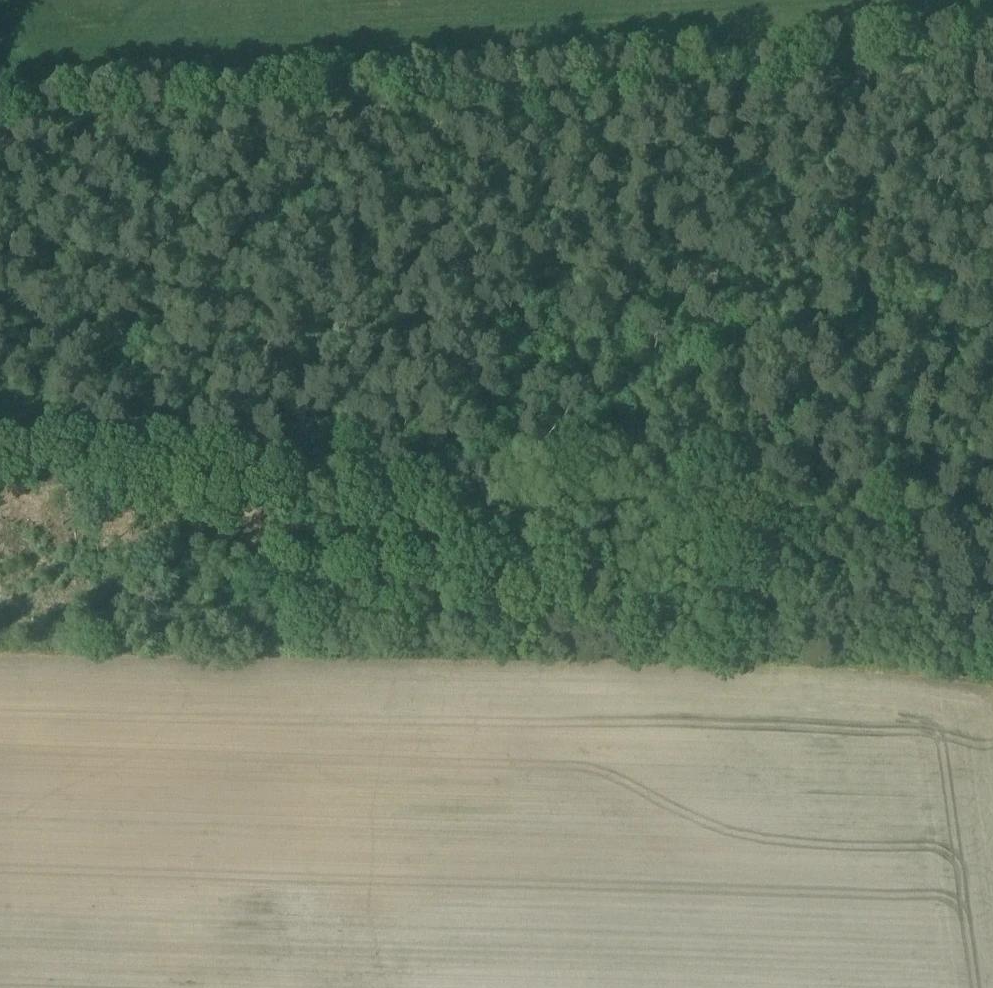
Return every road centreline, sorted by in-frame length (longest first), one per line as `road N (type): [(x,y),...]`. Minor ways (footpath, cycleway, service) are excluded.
road 1 (track): [(0,129),(992,69)]

